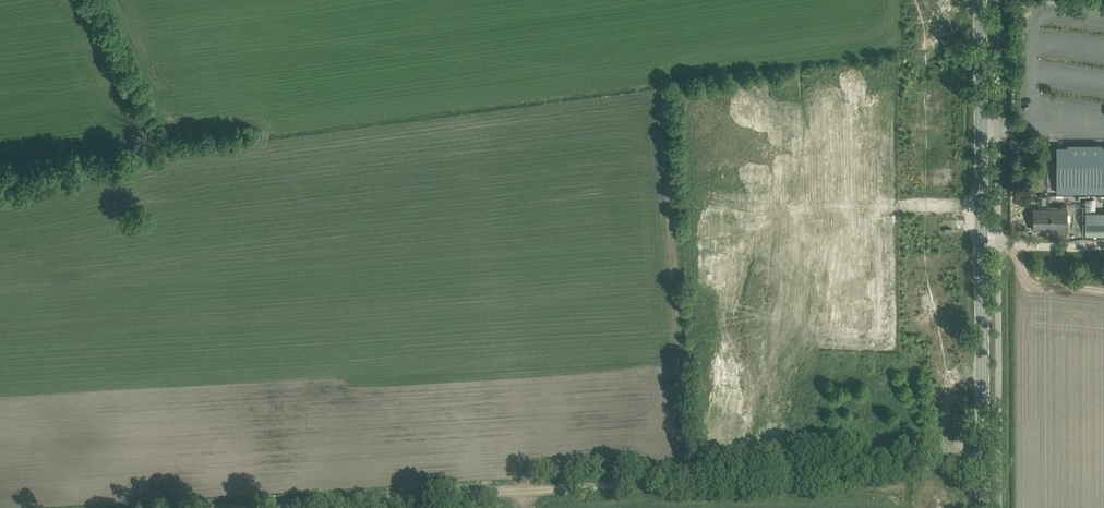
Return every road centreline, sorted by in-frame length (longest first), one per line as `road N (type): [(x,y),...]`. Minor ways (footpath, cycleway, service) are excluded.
road 1 (track): [(263,507),(983,465)]
road 2 (tertiary): [(983,507),(980,0)]

